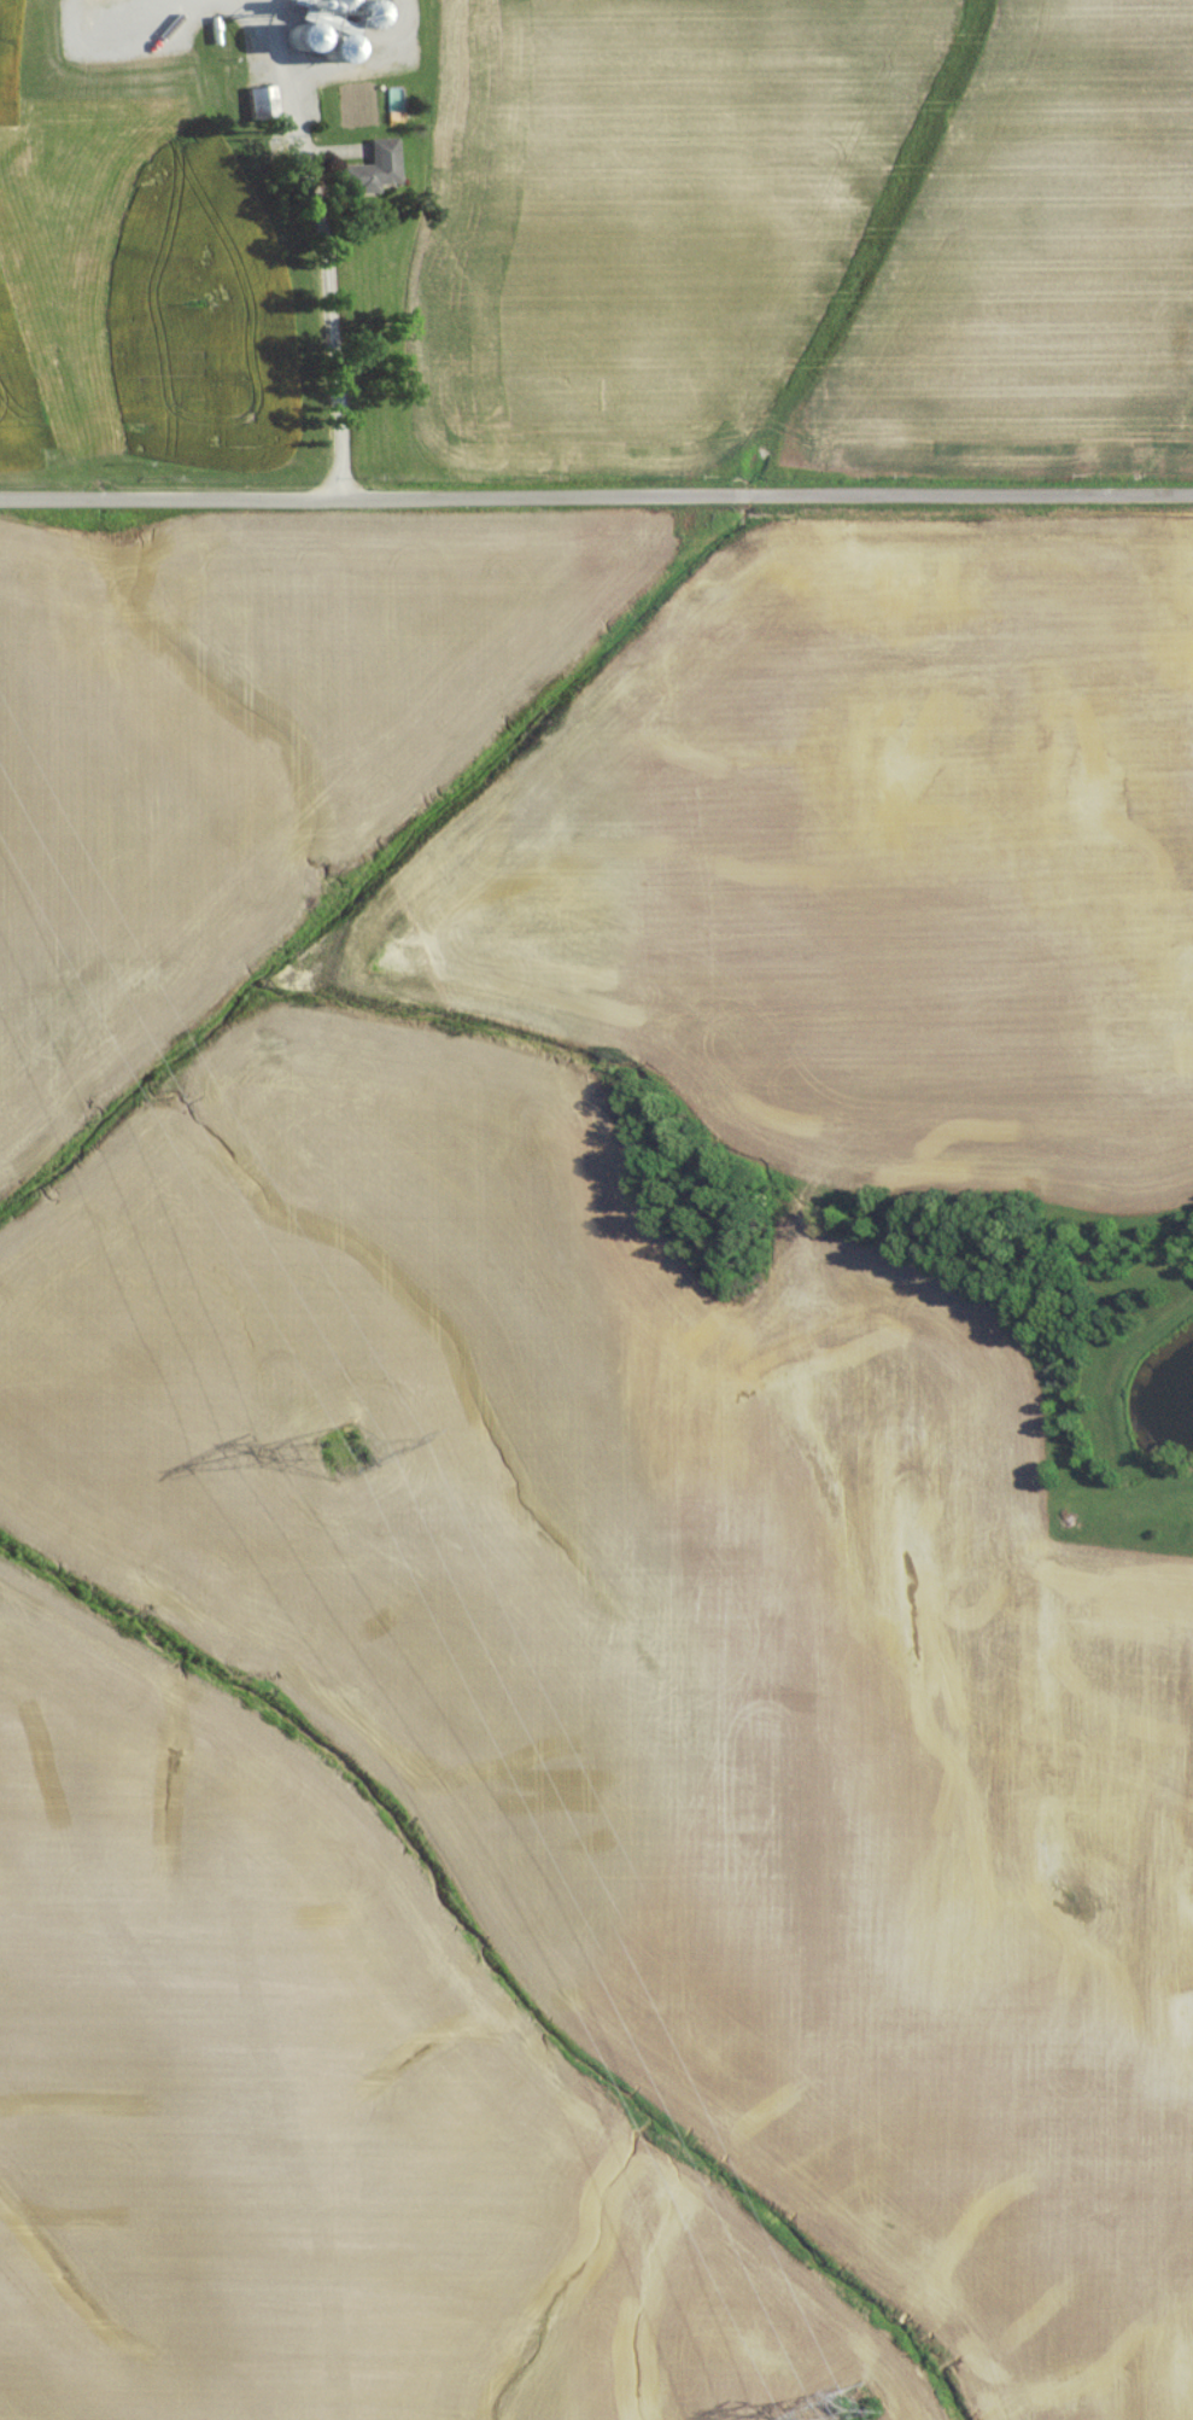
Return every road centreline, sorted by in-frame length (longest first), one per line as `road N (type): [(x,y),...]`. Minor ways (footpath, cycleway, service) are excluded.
road 1 (residential): [(0,505),(1192,499)]

